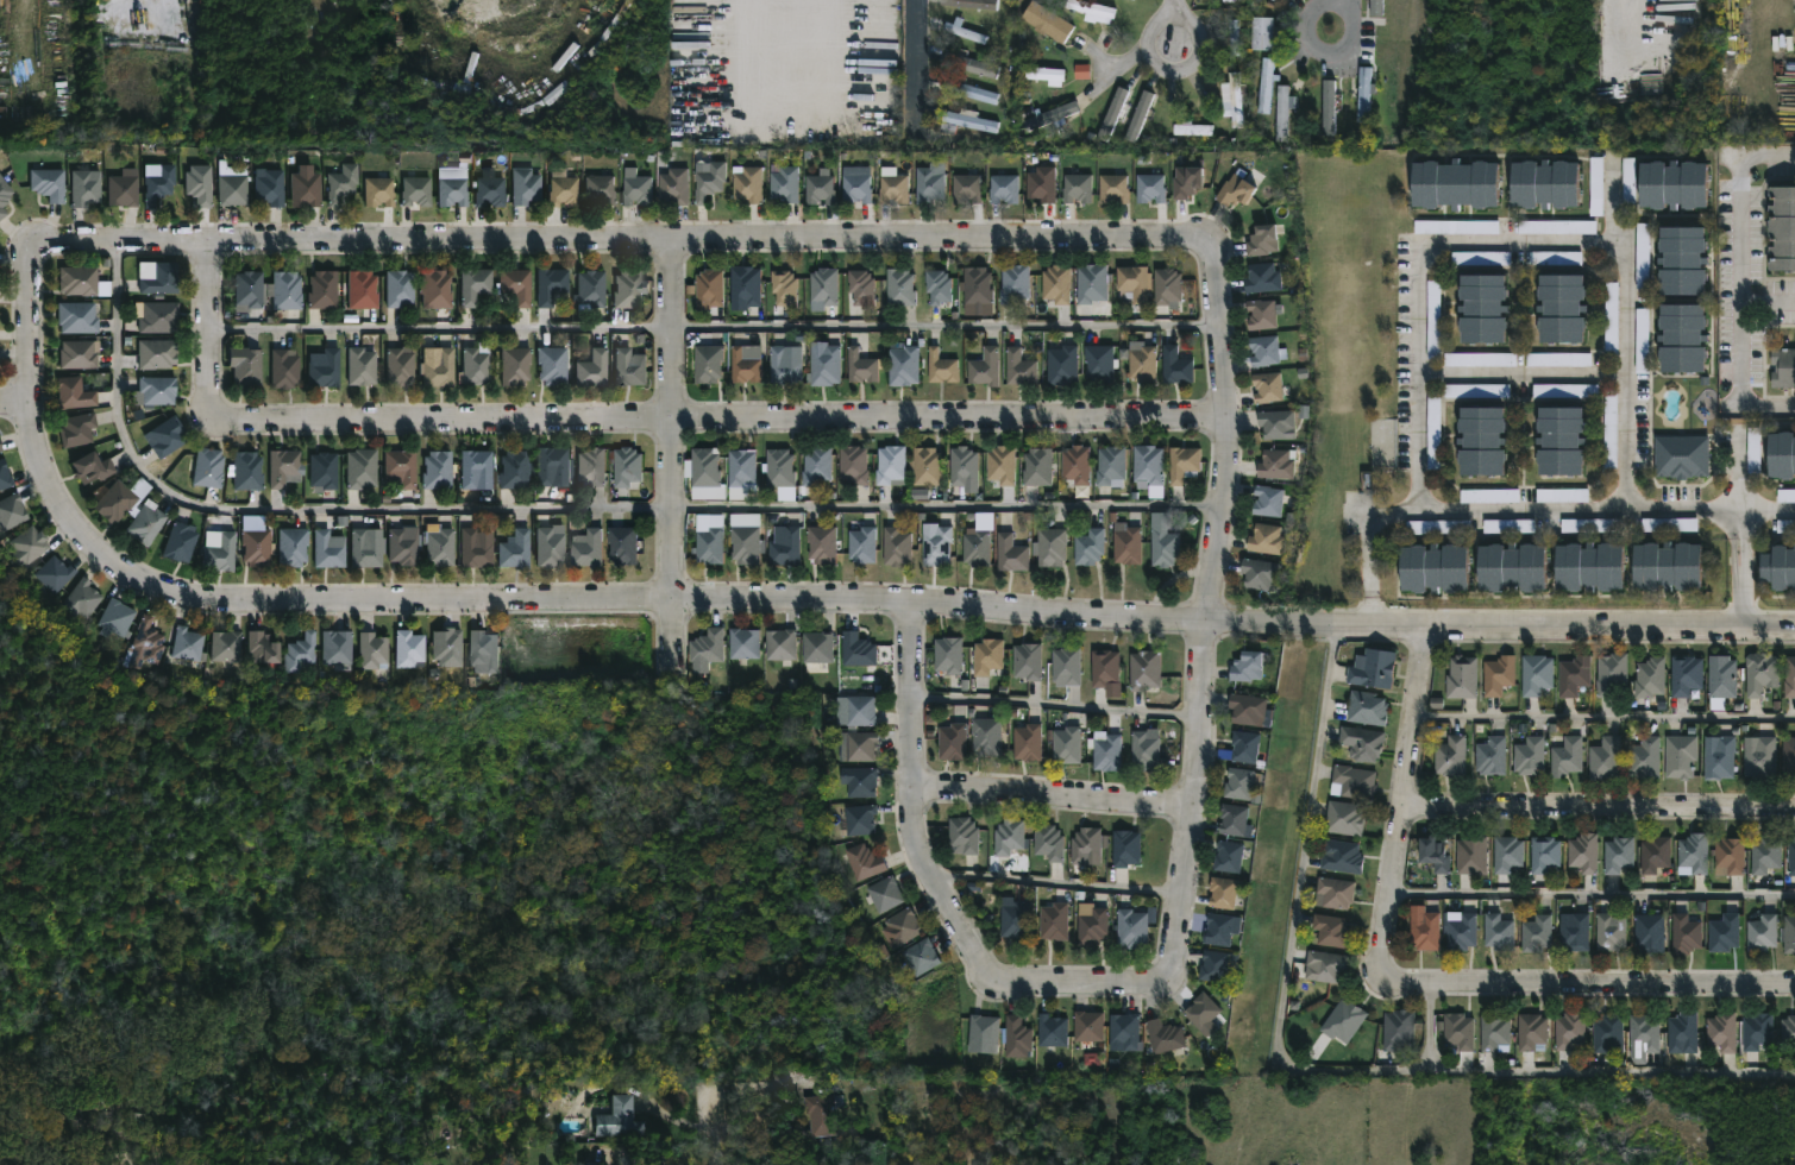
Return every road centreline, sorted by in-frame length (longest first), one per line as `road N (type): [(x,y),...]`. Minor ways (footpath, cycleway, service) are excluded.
road 1 (residential): [(1794,630),(1352,632),(883,604),(193,604),(86,554),(29,440),(30,241)]
road 2 (residential): [(30,241),(1205,240),(1224,416),(1206,623)]
road 3 (residential): [(209,241),(212,393),(218,410),(241,421),(1224,416)]
road 4 (residential): [(906,605),(911,855),(977,969),(999,981),(1165,984)]
road 5 (residential): [(672,665),(669,241)]
road 6 (residential): [(1794,994),(1424,993),(1392,980)]
road 7 (residential): [(1408,812),(1794,813)]
road 8 (residential): [(1206,623),(1191,845),(1165,984)]
road 9 (residential): [(1429,632),(1386,951),(1392,980)]
road 10 (residential): [(910,791),(1193,804)]

